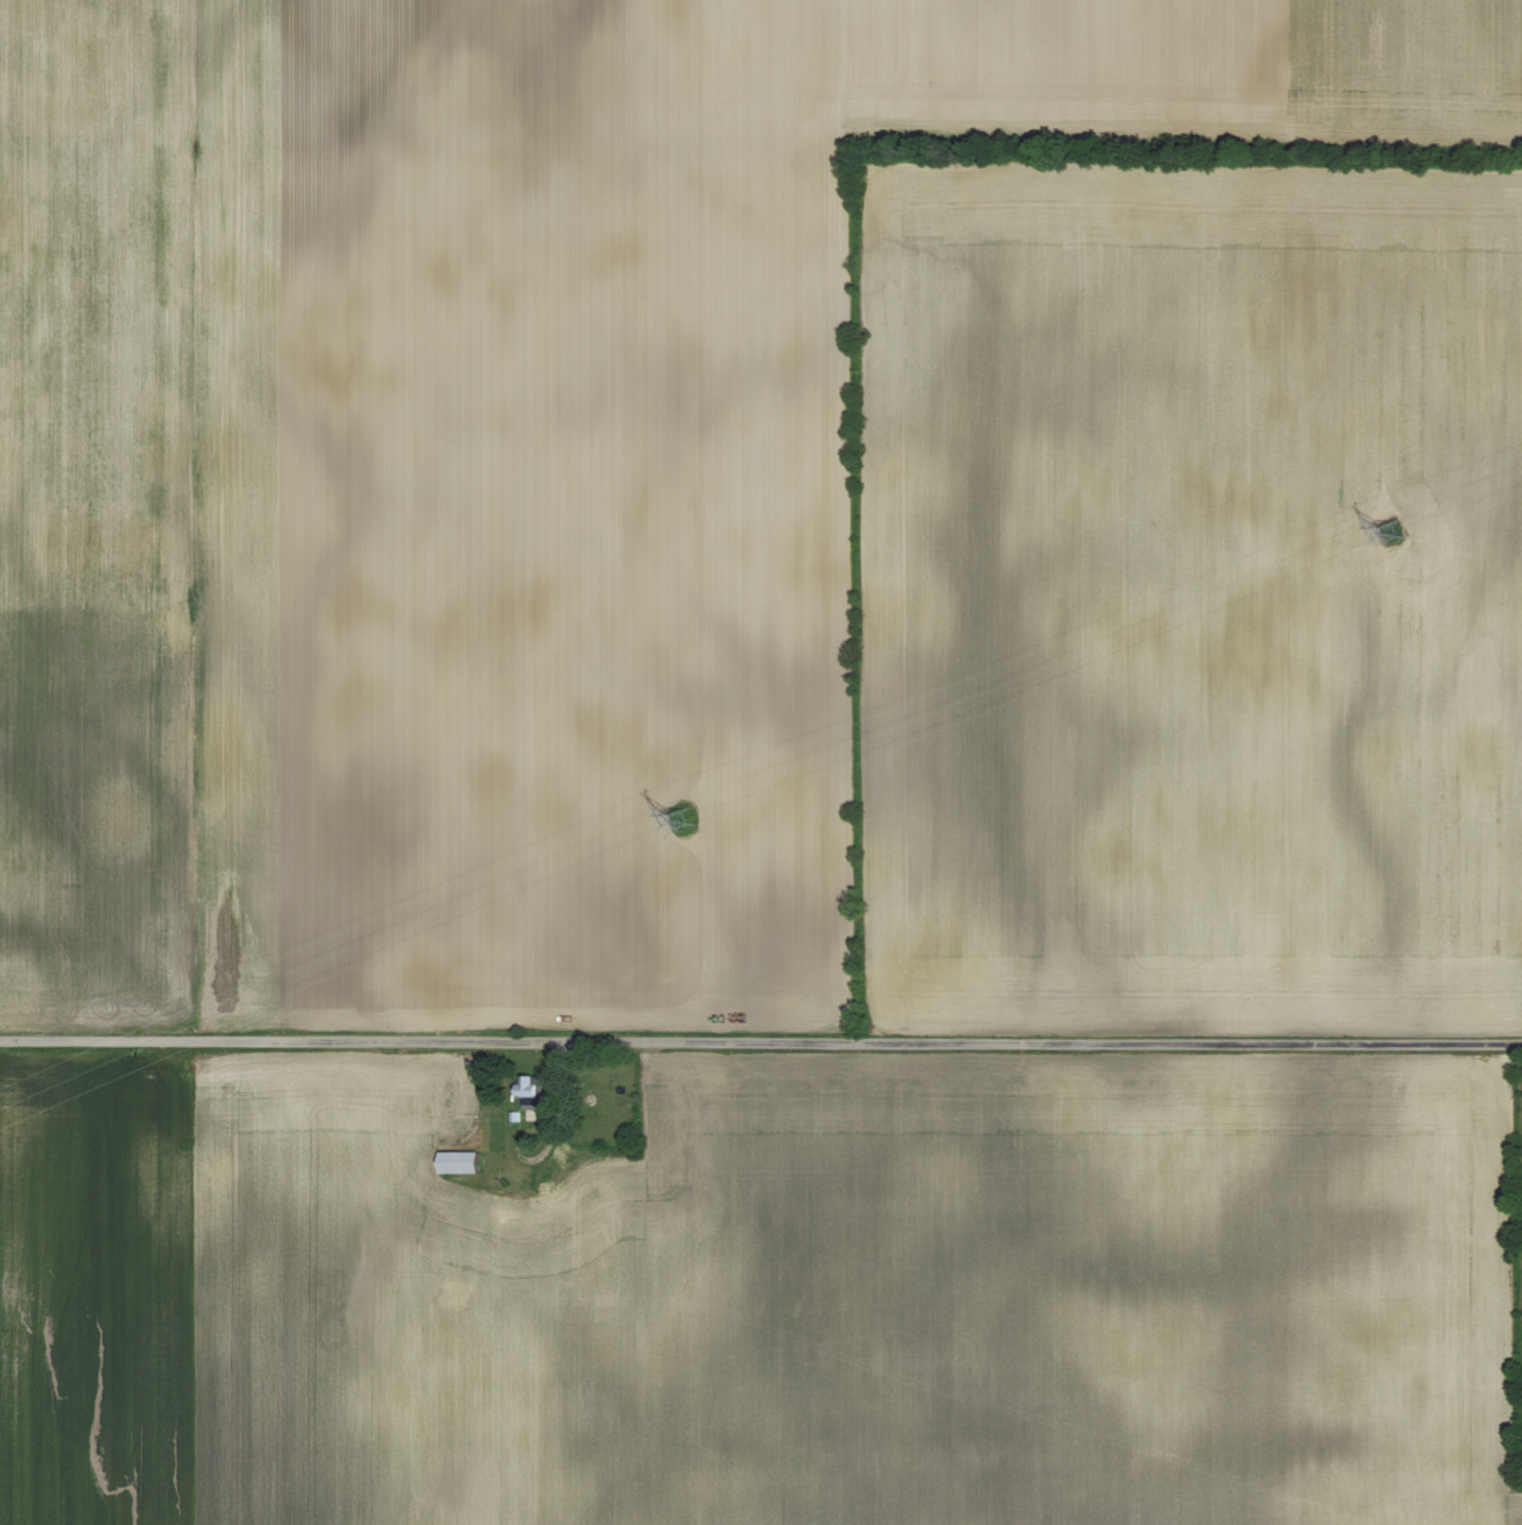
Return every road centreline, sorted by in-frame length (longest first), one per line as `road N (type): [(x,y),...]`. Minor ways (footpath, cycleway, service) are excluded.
road 1 (residential): [(0,1042),(1521,1045)]

